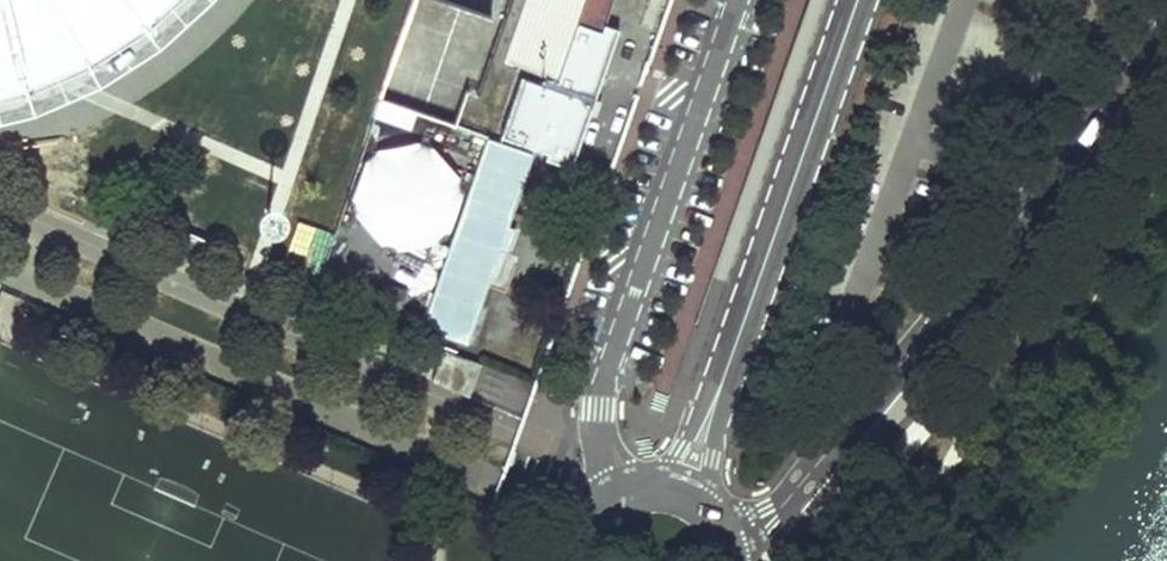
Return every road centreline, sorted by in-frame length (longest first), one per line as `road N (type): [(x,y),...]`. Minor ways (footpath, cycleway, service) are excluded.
road 1 (residential): [(744,560),(815,500),(1066,176),(1166,13)]
road 2 (residential): [(742,0),(599,408),(612,503)]
road 3 (secondary): [(850,0),(673,492)]

